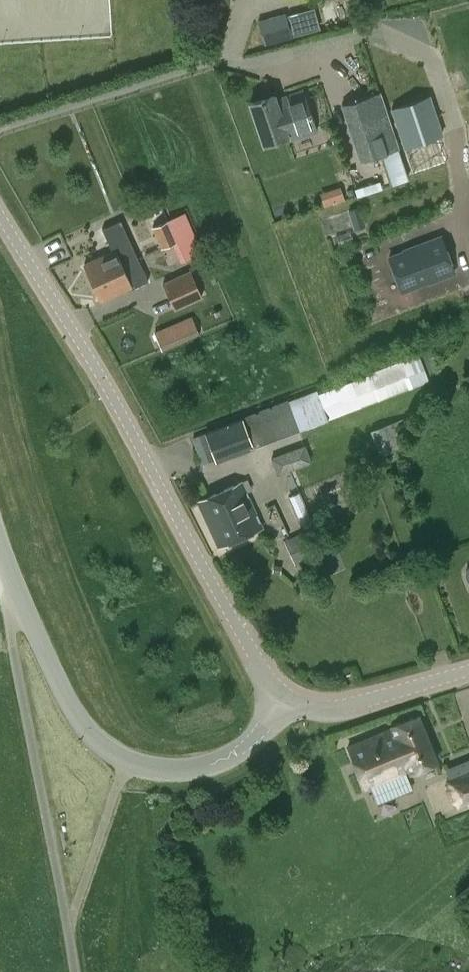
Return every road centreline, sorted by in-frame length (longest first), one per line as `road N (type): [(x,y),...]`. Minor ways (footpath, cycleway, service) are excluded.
road 1 (residential): [(0,131),(194,67),(389,38),(437,64),(468,189)]
road 2 (tertiary): [(282,701),(0,216)]
road 3 (tertiary): [(282,701),(265,734),(217,767),(188,776),(108,757),(83,734),(0,550)]
road 4 (tertiary): [(282,701),(316,712),(468,671)]

